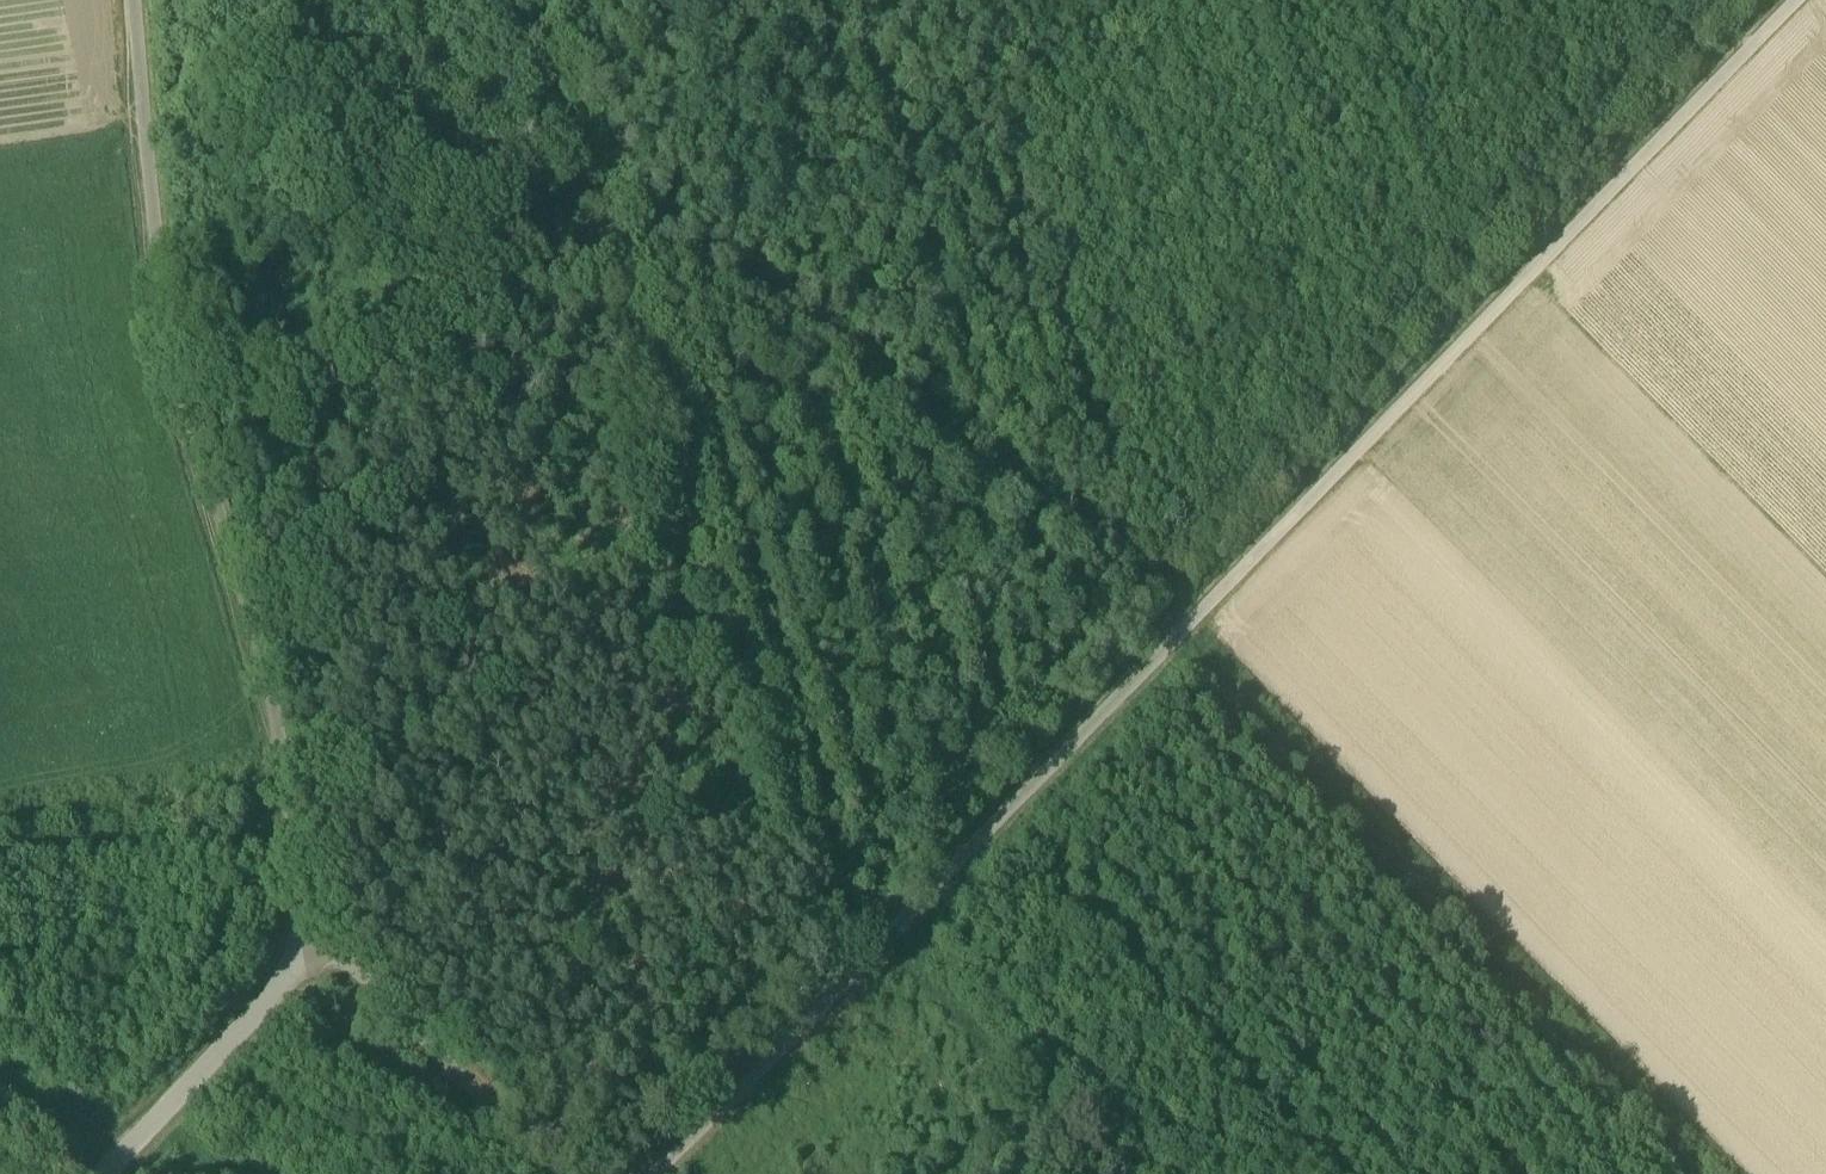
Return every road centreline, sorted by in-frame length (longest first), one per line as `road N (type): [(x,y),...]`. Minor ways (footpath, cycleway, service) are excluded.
road 1 (track): [(1797,0),(656,1173)]
road 2 (track): [(104,1173),(312,951),(260,646),(170,344),(131,0)]
road 3 (track): [(554,1173),(397,1007),(312,951)]

